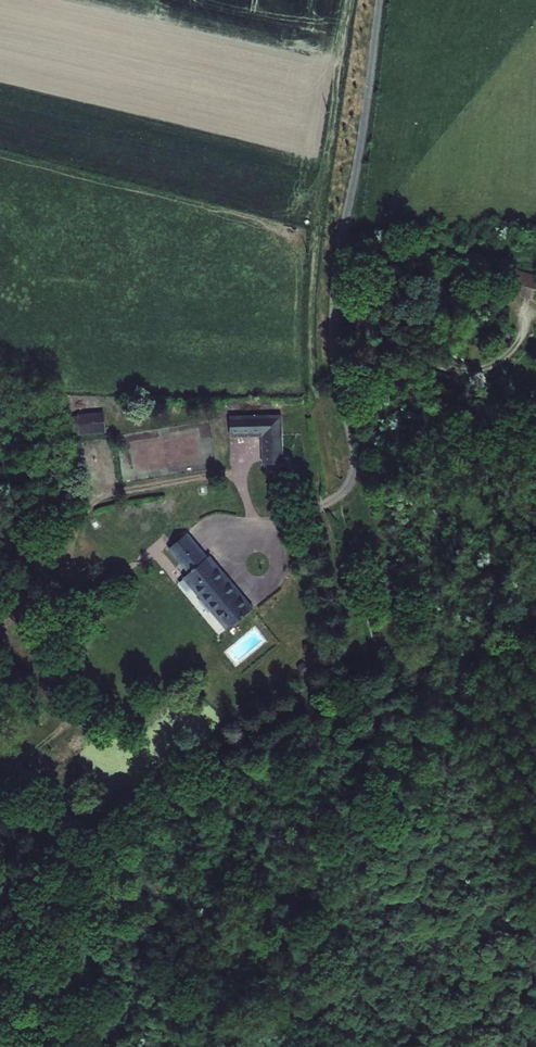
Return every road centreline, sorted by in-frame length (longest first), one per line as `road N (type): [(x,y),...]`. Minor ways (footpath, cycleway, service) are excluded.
road 1 (residential): [(330,500),(349,473),(329,372),(371,0)]

